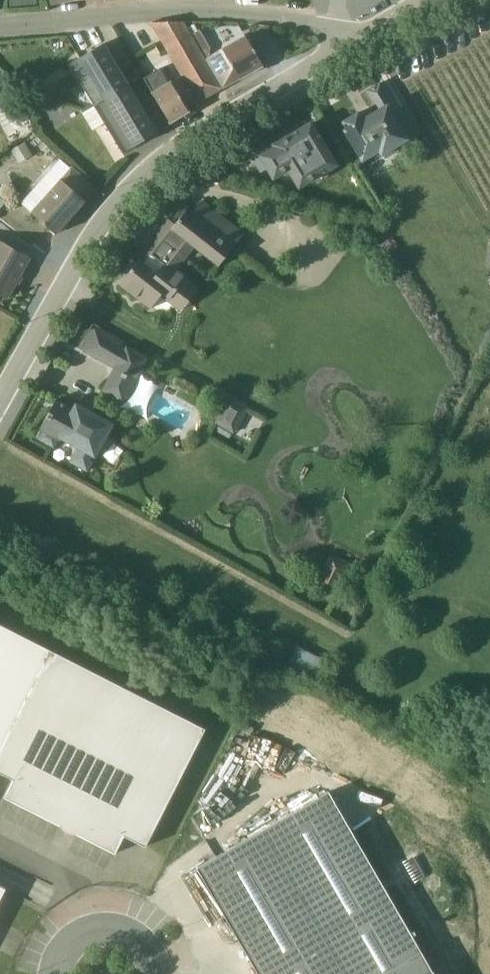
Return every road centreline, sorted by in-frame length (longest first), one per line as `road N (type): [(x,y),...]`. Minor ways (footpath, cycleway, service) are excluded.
road 1 (residential): [(368,35),(163,159),(129,192),(0,393)]
road 2 (residential): [(368,35),(215,12),(0,26)]
road 3 (unclassified): [(153,973),(132,939),(98,931),(67,946),(54,973)]

